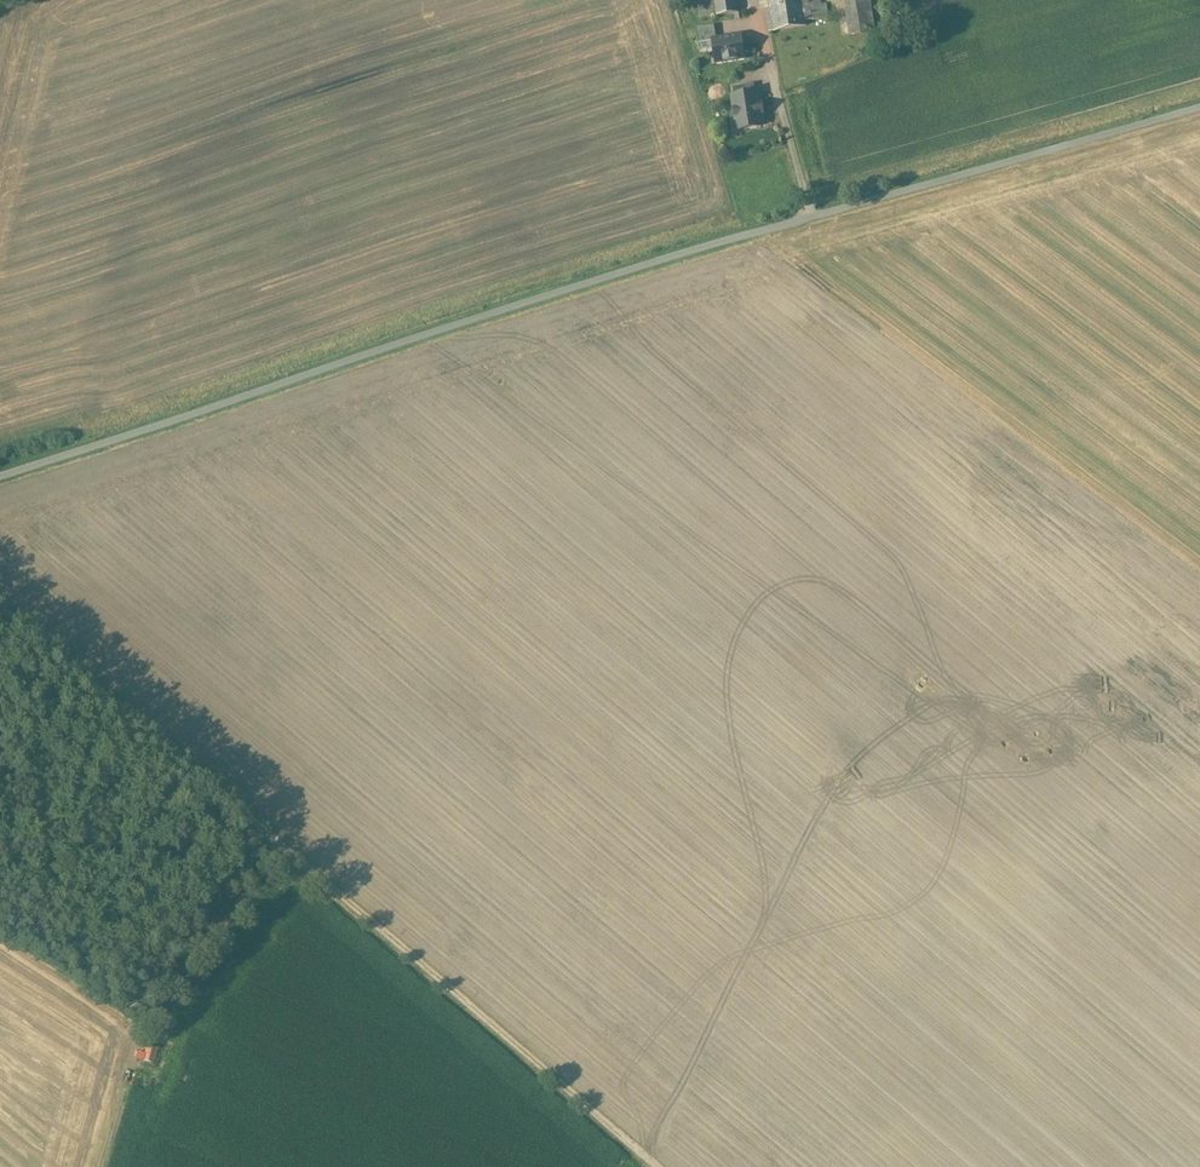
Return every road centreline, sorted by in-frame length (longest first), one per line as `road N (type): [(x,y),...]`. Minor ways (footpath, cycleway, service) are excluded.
road 1 (residential): [(0,475),(650,262),(1199,107)]
road 2 (track): [(0,607),(654,1166)]
road 3 (track): [(99,1166),(142,1024),(282,850)]

